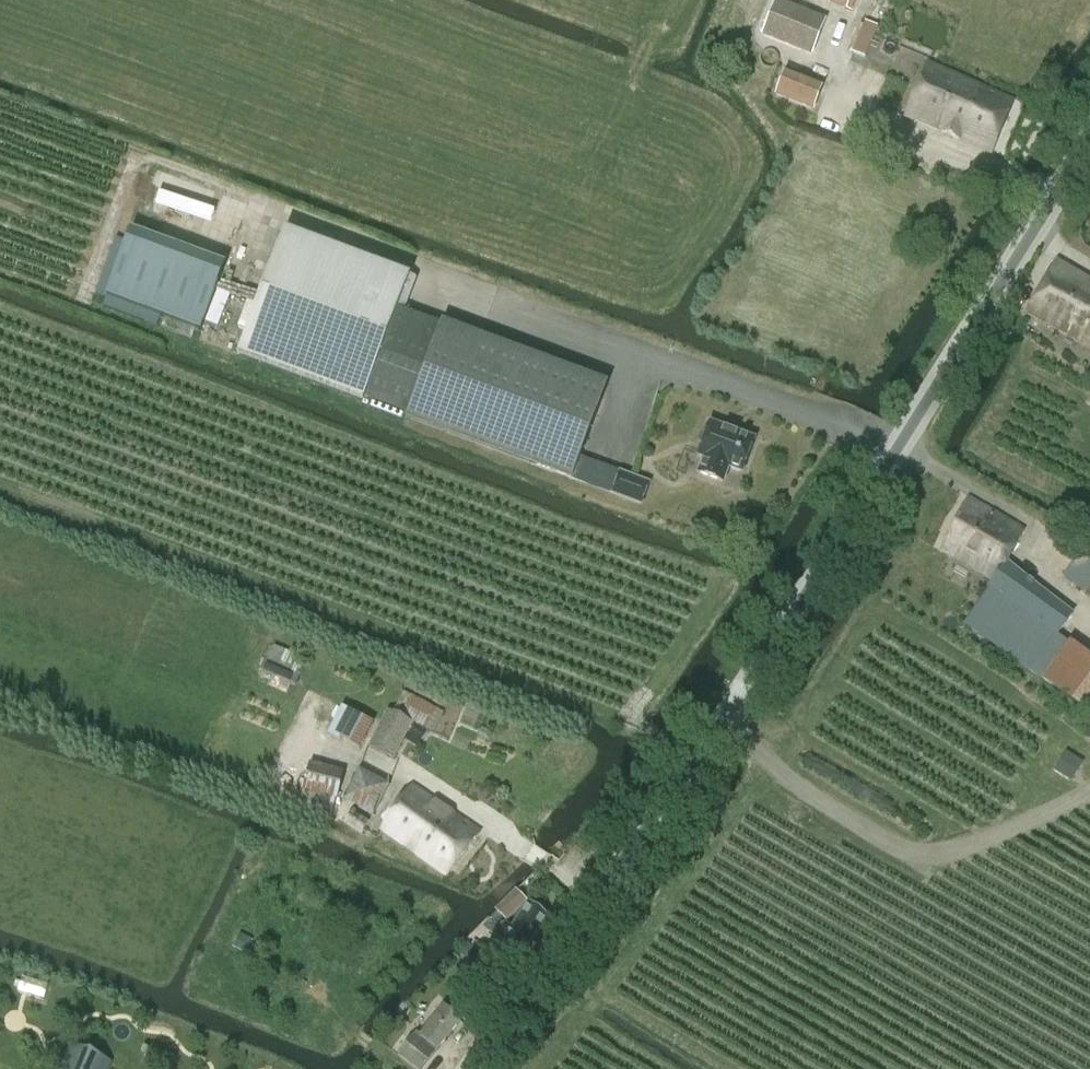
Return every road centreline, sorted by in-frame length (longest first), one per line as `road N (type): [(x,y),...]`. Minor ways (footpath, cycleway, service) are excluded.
road 1 (secondary): [(478,1068),(622,868),(1089,144)]
road 2 (track): [(899,448),(1050,548),(1045,577),(1089,622)]

